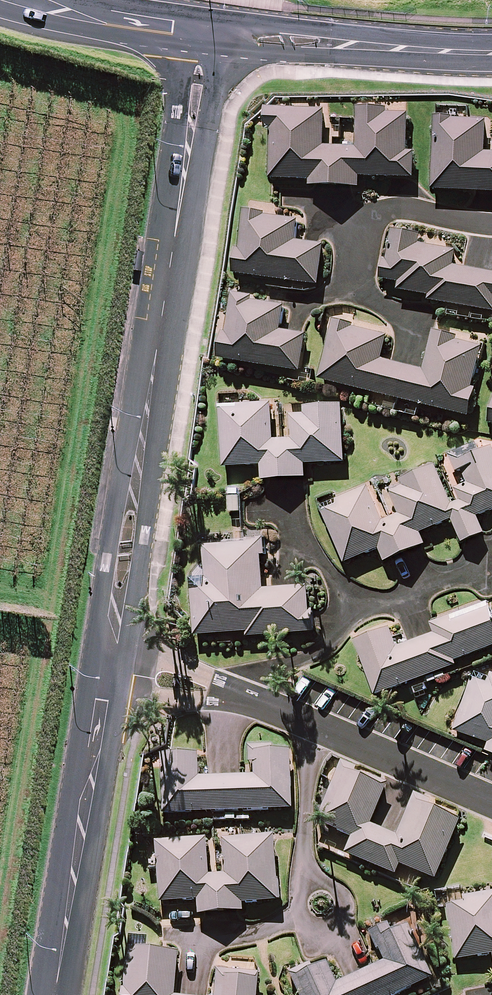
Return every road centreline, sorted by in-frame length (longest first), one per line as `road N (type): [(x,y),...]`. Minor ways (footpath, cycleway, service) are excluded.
road 1 (residential): [(203,40),(114,617),(114,672)]
road 2 (residential): [(114,672),(54,994)]
road 3 (tertiary): [(203,40),(491,54)]
road 4 (tertiary): [(27,0),(203,40)]

